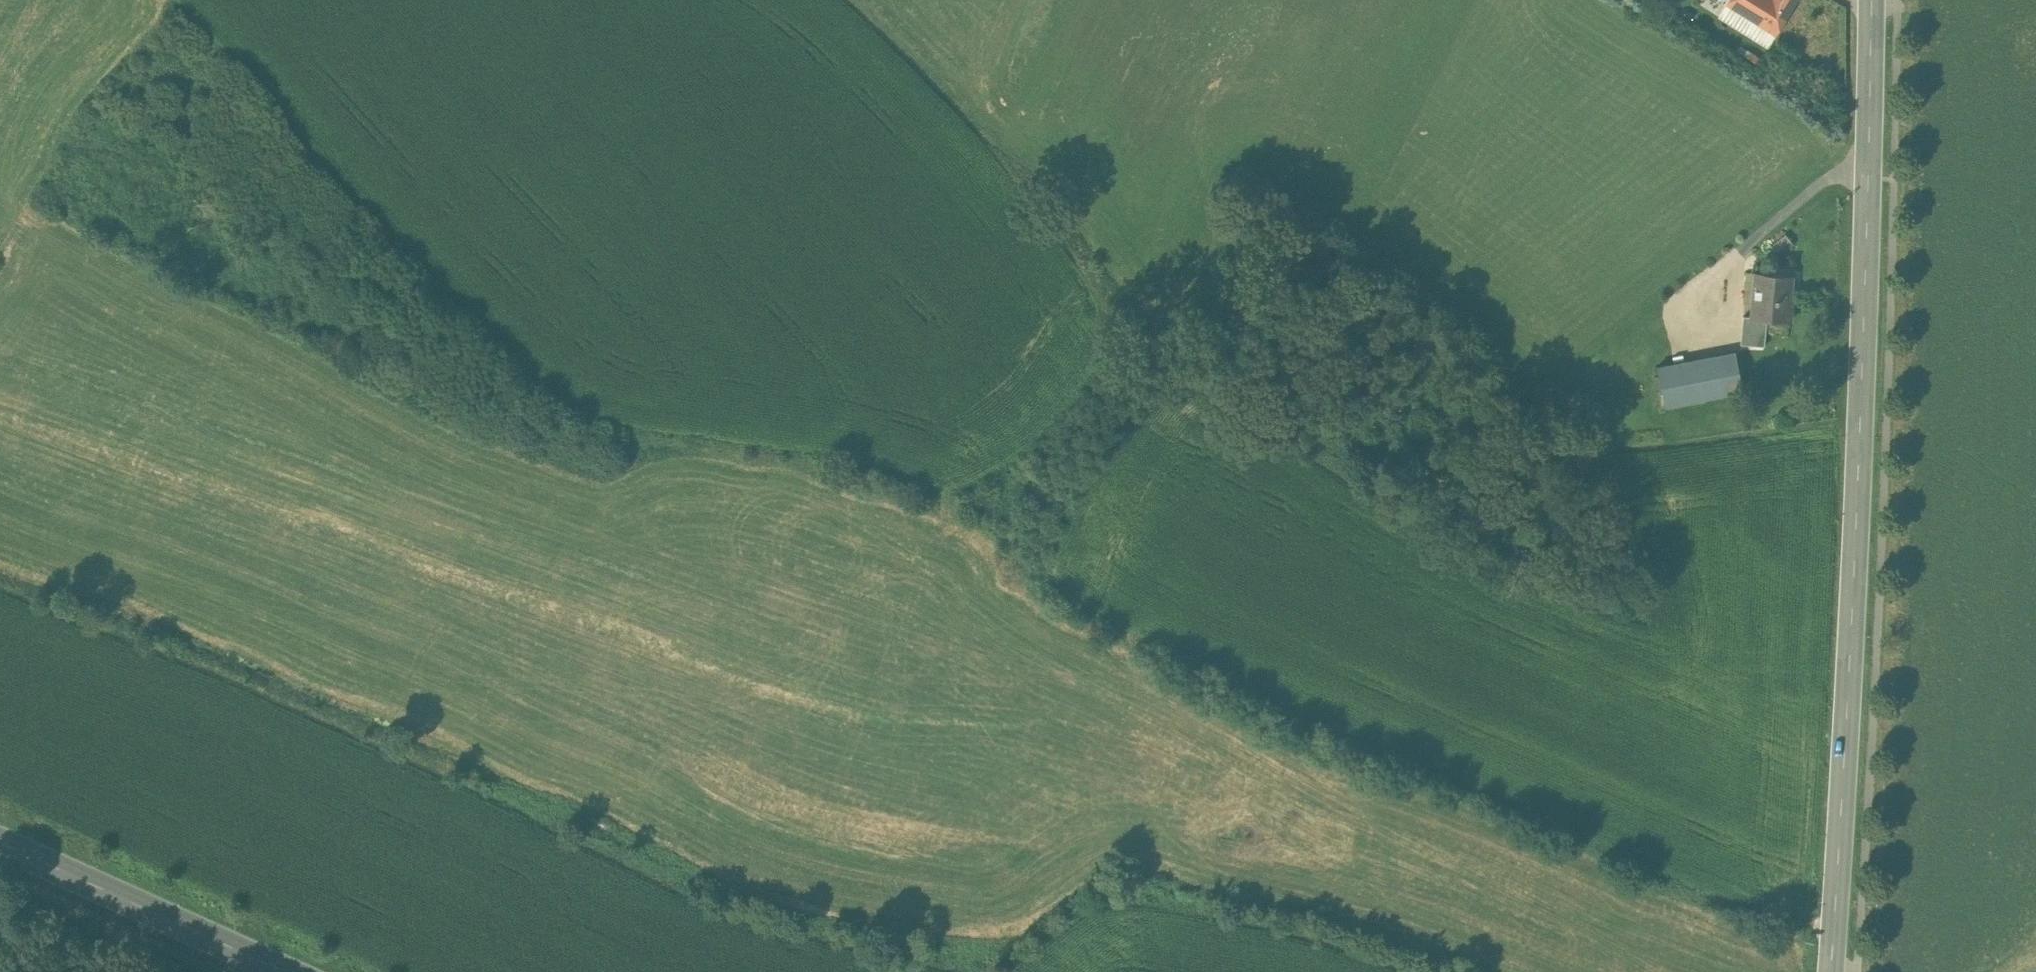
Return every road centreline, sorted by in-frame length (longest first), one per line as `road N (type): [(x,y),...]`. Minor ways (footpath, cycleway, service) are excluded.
road 1 (secondary): [(1875,0),(1836,971)]
road 2 (primary): [(0,845),(284,971)]

